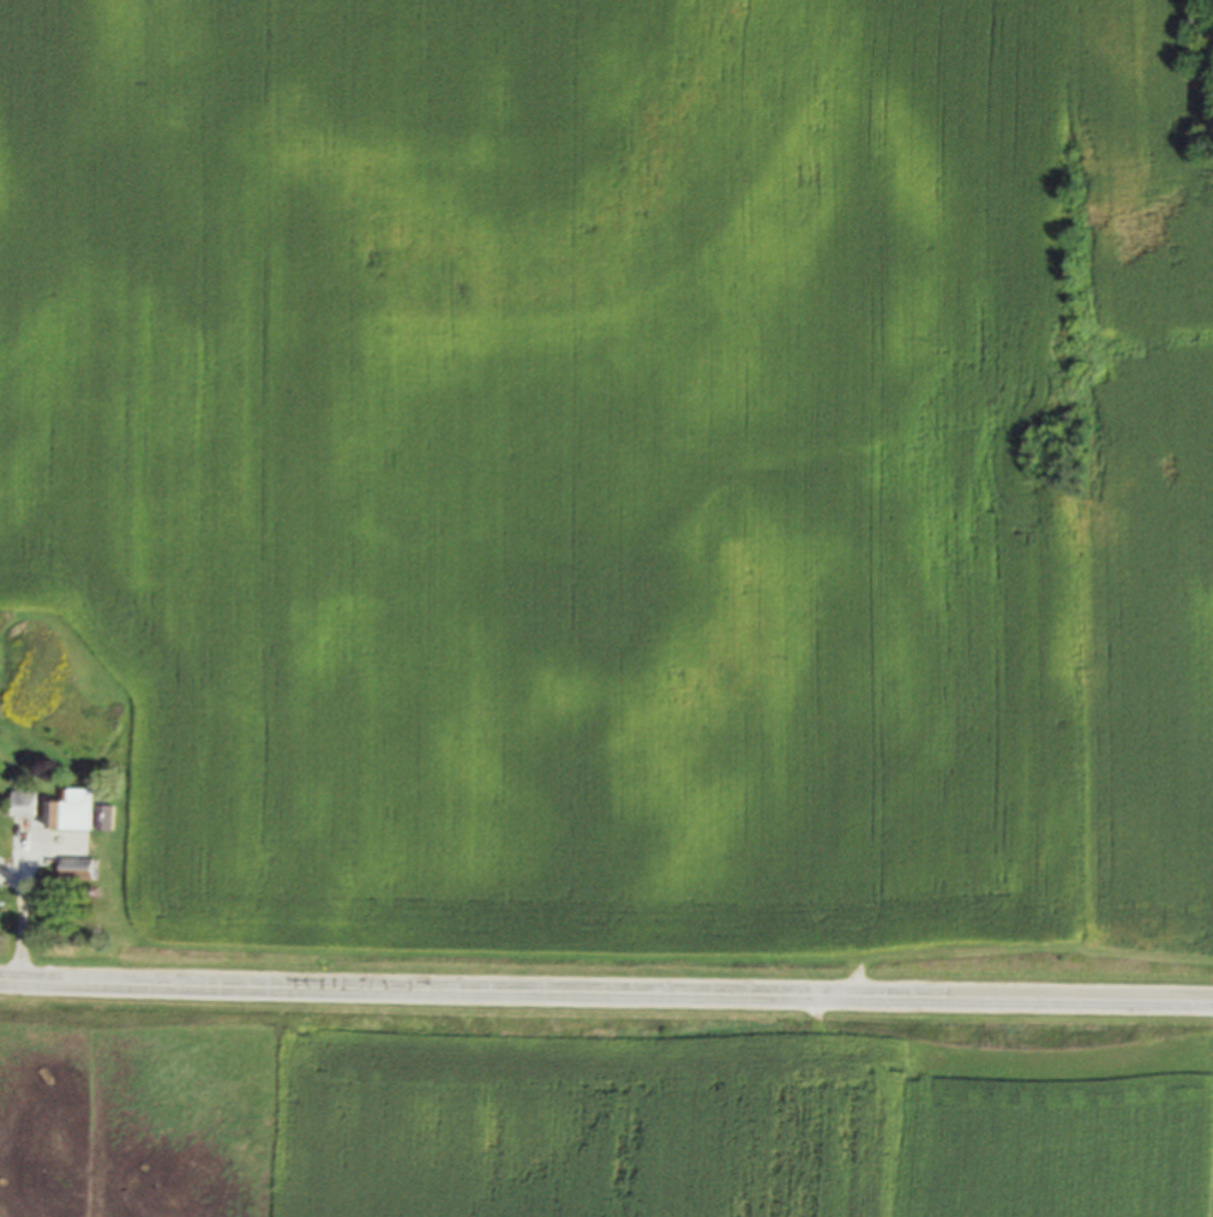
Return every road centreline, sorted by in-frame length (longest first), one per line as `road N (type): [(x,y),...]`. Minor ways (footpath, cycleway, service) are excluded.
road 1 (tertiary): [(0,981),(395,995),(1212,1001)]

